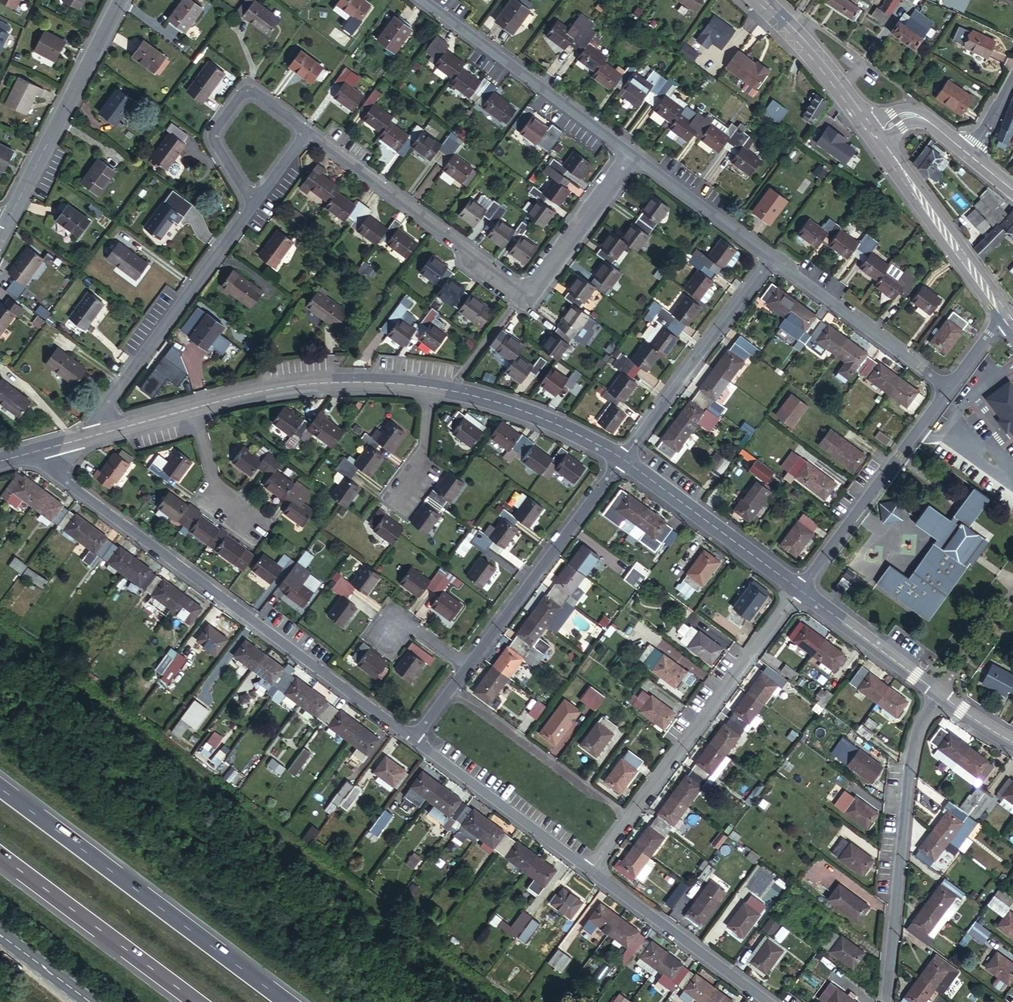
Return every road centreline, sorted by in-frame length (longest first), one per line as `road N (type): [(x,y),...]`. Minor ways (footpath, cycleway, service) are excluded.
road 1 (residential): [(407,737),(50,470),(37,450)]
road 2 (motorway): [(287,1001),(0,787)]
road 3 (residential): [(937,691),(911,751),(884,1001)]
road 4 (unclassified): [(801,592),(626,818)]
road 5 (residential): [(247,208),(101,404),(105,432)]
road 6 (residential): [(518,295),(302,134)]
road 7 (residential): [(0,232),(120,0)]
road 8 (unclassified): [(422,0),(628,151)]
road 9 (residential): [(464,662),(620,460)]
road 10 (residential): [(620,460),(771,255)]
road 11 (residential): [(949,386),(801,592)]
road 12 (motorway): [(0,855),(197,1001)]
road 13 (residential): [(430,388),(314,383),(196,408)]
road 14 (residential): [(801,592),(620,460)]
road 15 (residential): [(626,818),(445,688)]
road 16 (residential): [(585,870),(407,737)]
road 17 (unclassified): [(771,255),(949,386)]
road 18 (residential): [(762,1001),(585,870)]
road 19 (tertiary): [(881,144),(1003,316)]
road 20 (residential): [(302,134),(252,95),(238,95),(210,142),(247,208)]
road 21 (residential): [(620,460),(522,411),(452,391)]
road 22 (residential): [(628,151),(518,295)]
road 23 (unclassified): [(628,151),(771,255)]
road 24 (residential): [(937,691),(801,592)]
road 25 (tertiary): [(759,0),(808,47),(868,126)]
road 26 (residential): [(196,408),(218,496),(250,527)]
road 27 (residential): [(430,388),(423,463),(394,504)]

